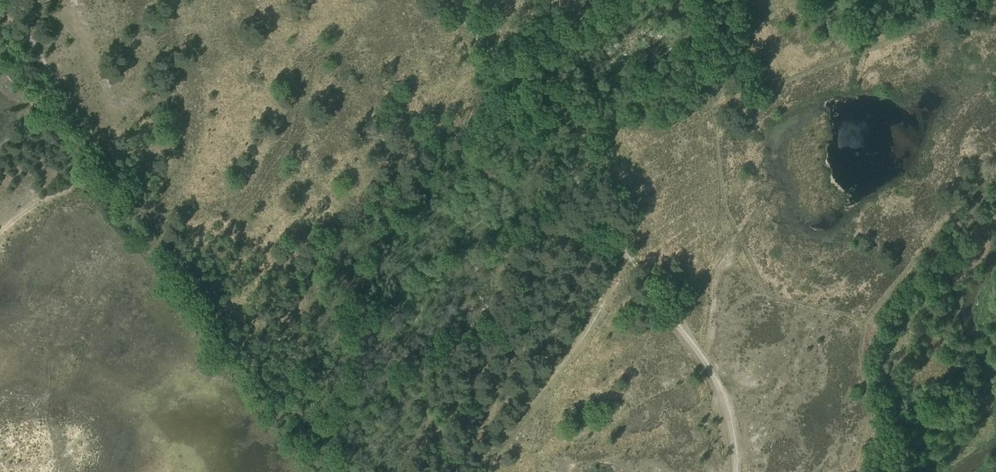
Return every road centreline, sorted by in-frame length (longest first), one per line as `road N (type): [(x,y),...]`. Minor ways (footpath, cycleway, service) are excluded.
road 1 (track): [(624,251),(454,0)]
road 2 (track): [(624,251),(701,358),(726,413),(732,471)]
road 3 (track): [(0,9),(112,167)]
road 4 (track): [(0,233),(32,205),(112,167)]

